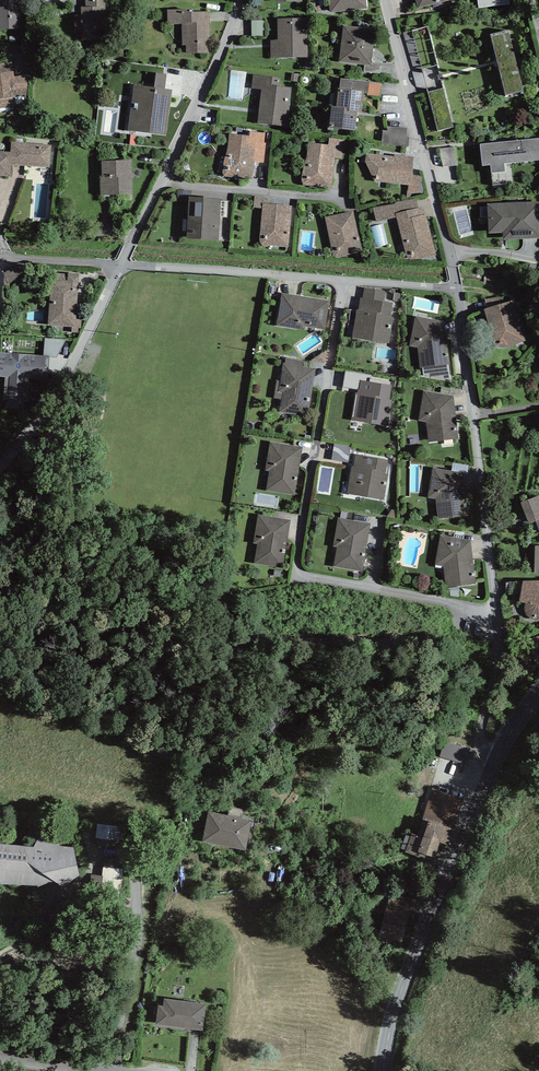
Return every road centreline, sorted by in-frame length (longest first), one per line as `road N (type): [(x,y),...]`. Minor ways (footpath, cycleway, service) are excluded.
road 1 (residential): [(344,280),(297,576),(496,613)]
road 2 (tertiary): [(498,756),(399,998),(383,1070)]
road 3 (residential): [(496,613),(457,291)]
road 4 (residential): [(457,291),(385,0)]
road 5 (residential): [(240,0),(121,265)]
road 6 (residential): [(121,265),(45,412),(0,466)]
road 7 (residential): [(344,280),(121,265)]
road 8 (residential): [(498,756),(481,736),(499,668),(496,613)]
road 9 (residential): [(121,265),(0,258)]

